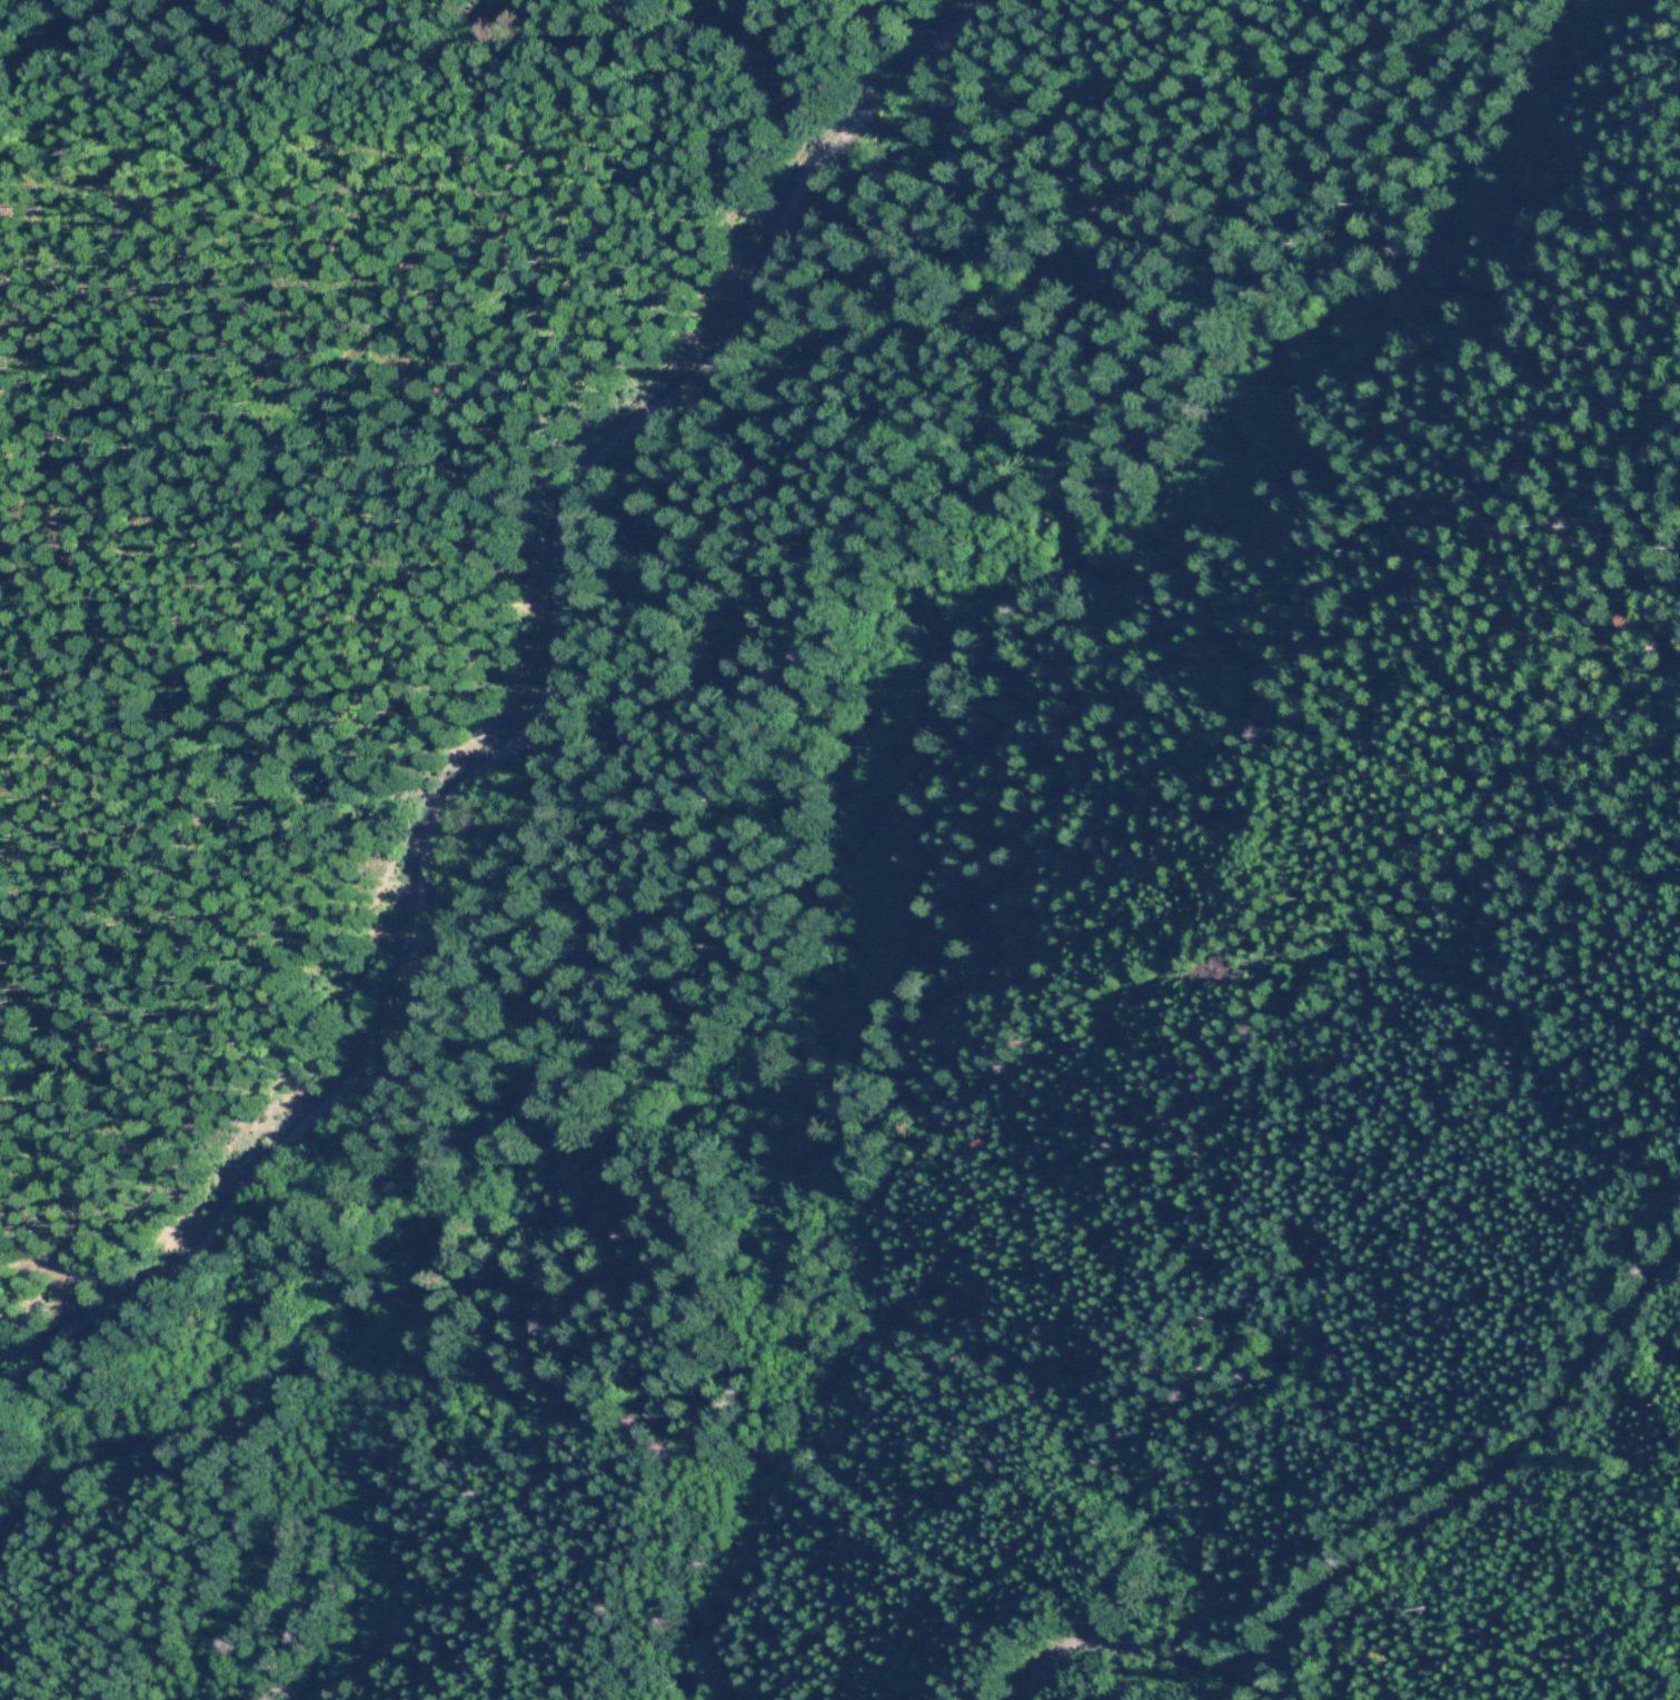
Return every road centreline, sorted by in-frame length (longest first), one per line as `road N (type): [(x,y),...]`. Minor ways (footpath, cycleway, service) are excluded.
road 1 (residential): [(827,0),(752,76),(619,356),(513,483),(473,736),(406,803),(360,983),(0,1231)]
road 2 (residential): [(1007,1699),(1099,1609),(1257,1569),(1398,1429),(1430,1309),(1636,1169),(1679,1149)]

